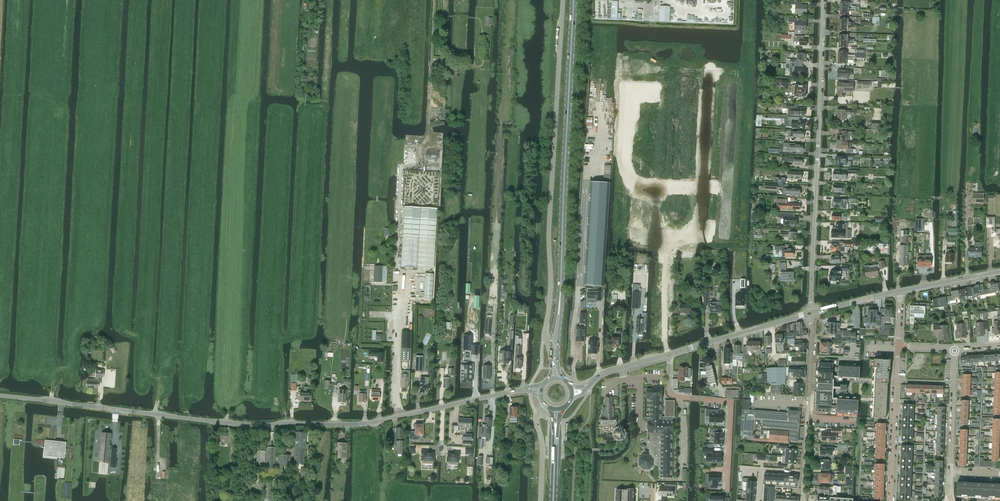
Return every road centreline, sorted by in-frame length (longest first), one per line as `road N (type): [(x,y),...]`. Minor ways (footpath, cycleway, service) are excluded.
road 1 (unclassified): [(517,391),(344,424),(237,423),(0,395)]
road 2 (unclassified): [(563,0),(544,335),(555,353)]
road 3 (primary): [(555,353),(574,0)]
road 4 (unclassified): [(810,314),(823,0)]
road 5 (tertiary): [(592,381),(810,314)]
road 6 (residential): [(899,347),(891,500)]
road 7 (residential): [(811,358),(803,500)]
road 8 (residential): [(681,400),(729,402),(728,490)]
road 9 (residential): [(951,472),(954,349)]

